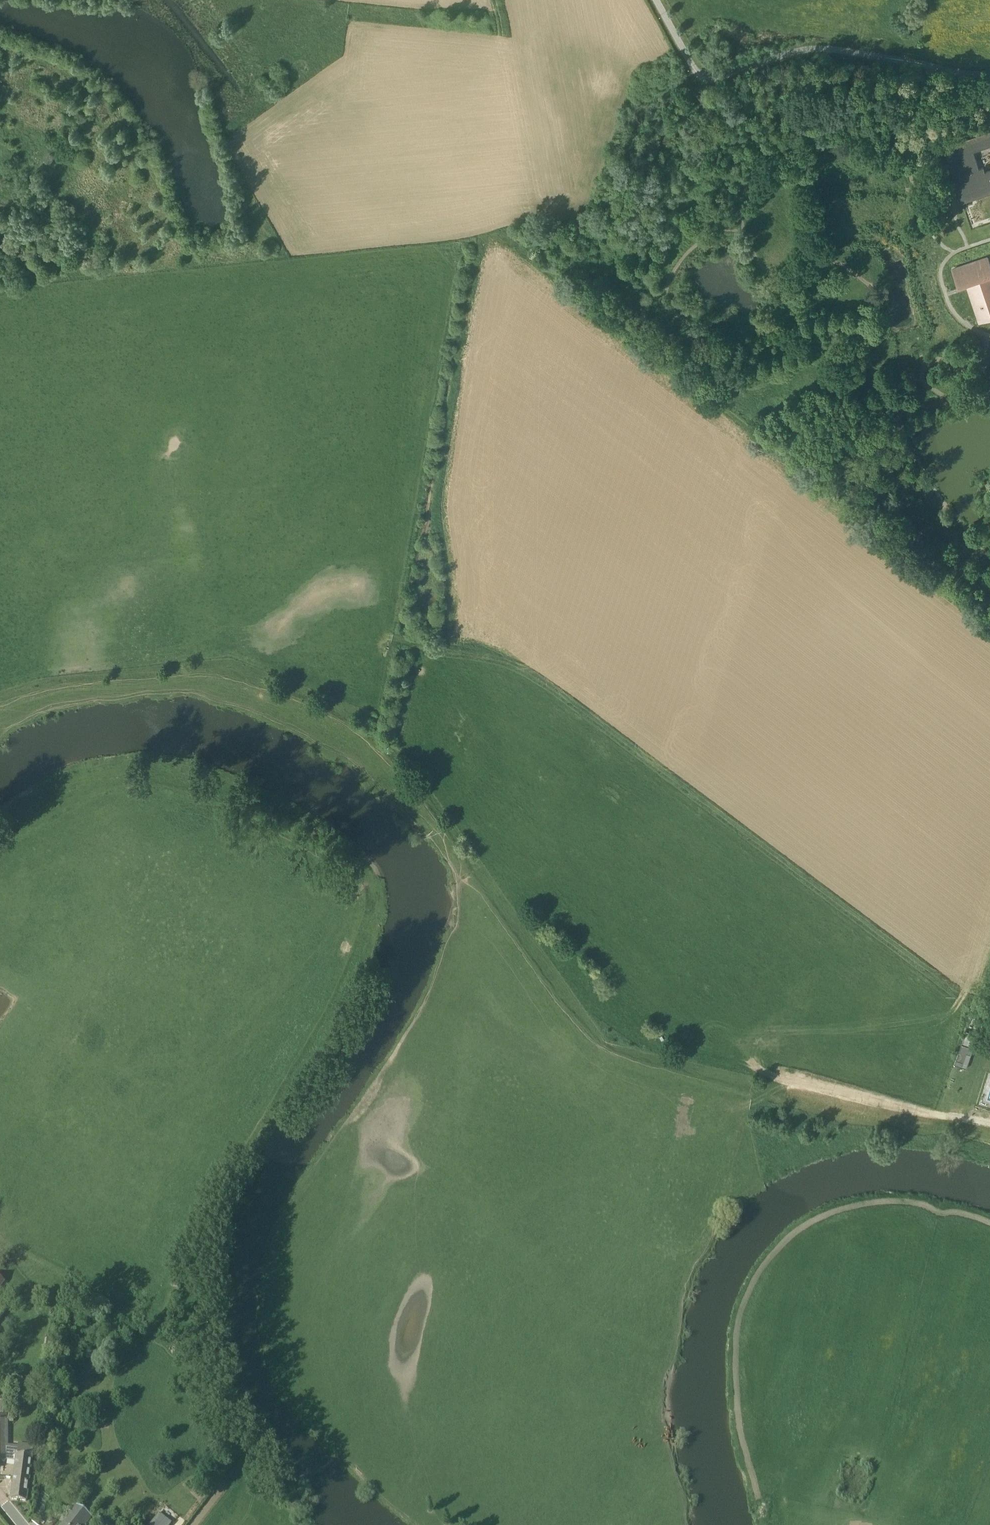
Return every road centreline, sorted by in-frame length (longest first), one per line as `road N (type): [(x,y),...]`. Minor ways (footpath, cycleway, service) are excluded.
road 1 (track): [(980,1117),(985,1018),(544,689),(492,663),(372,636)]
road 2 (track): [(776,1077),(939,1117),(989,1121)]

